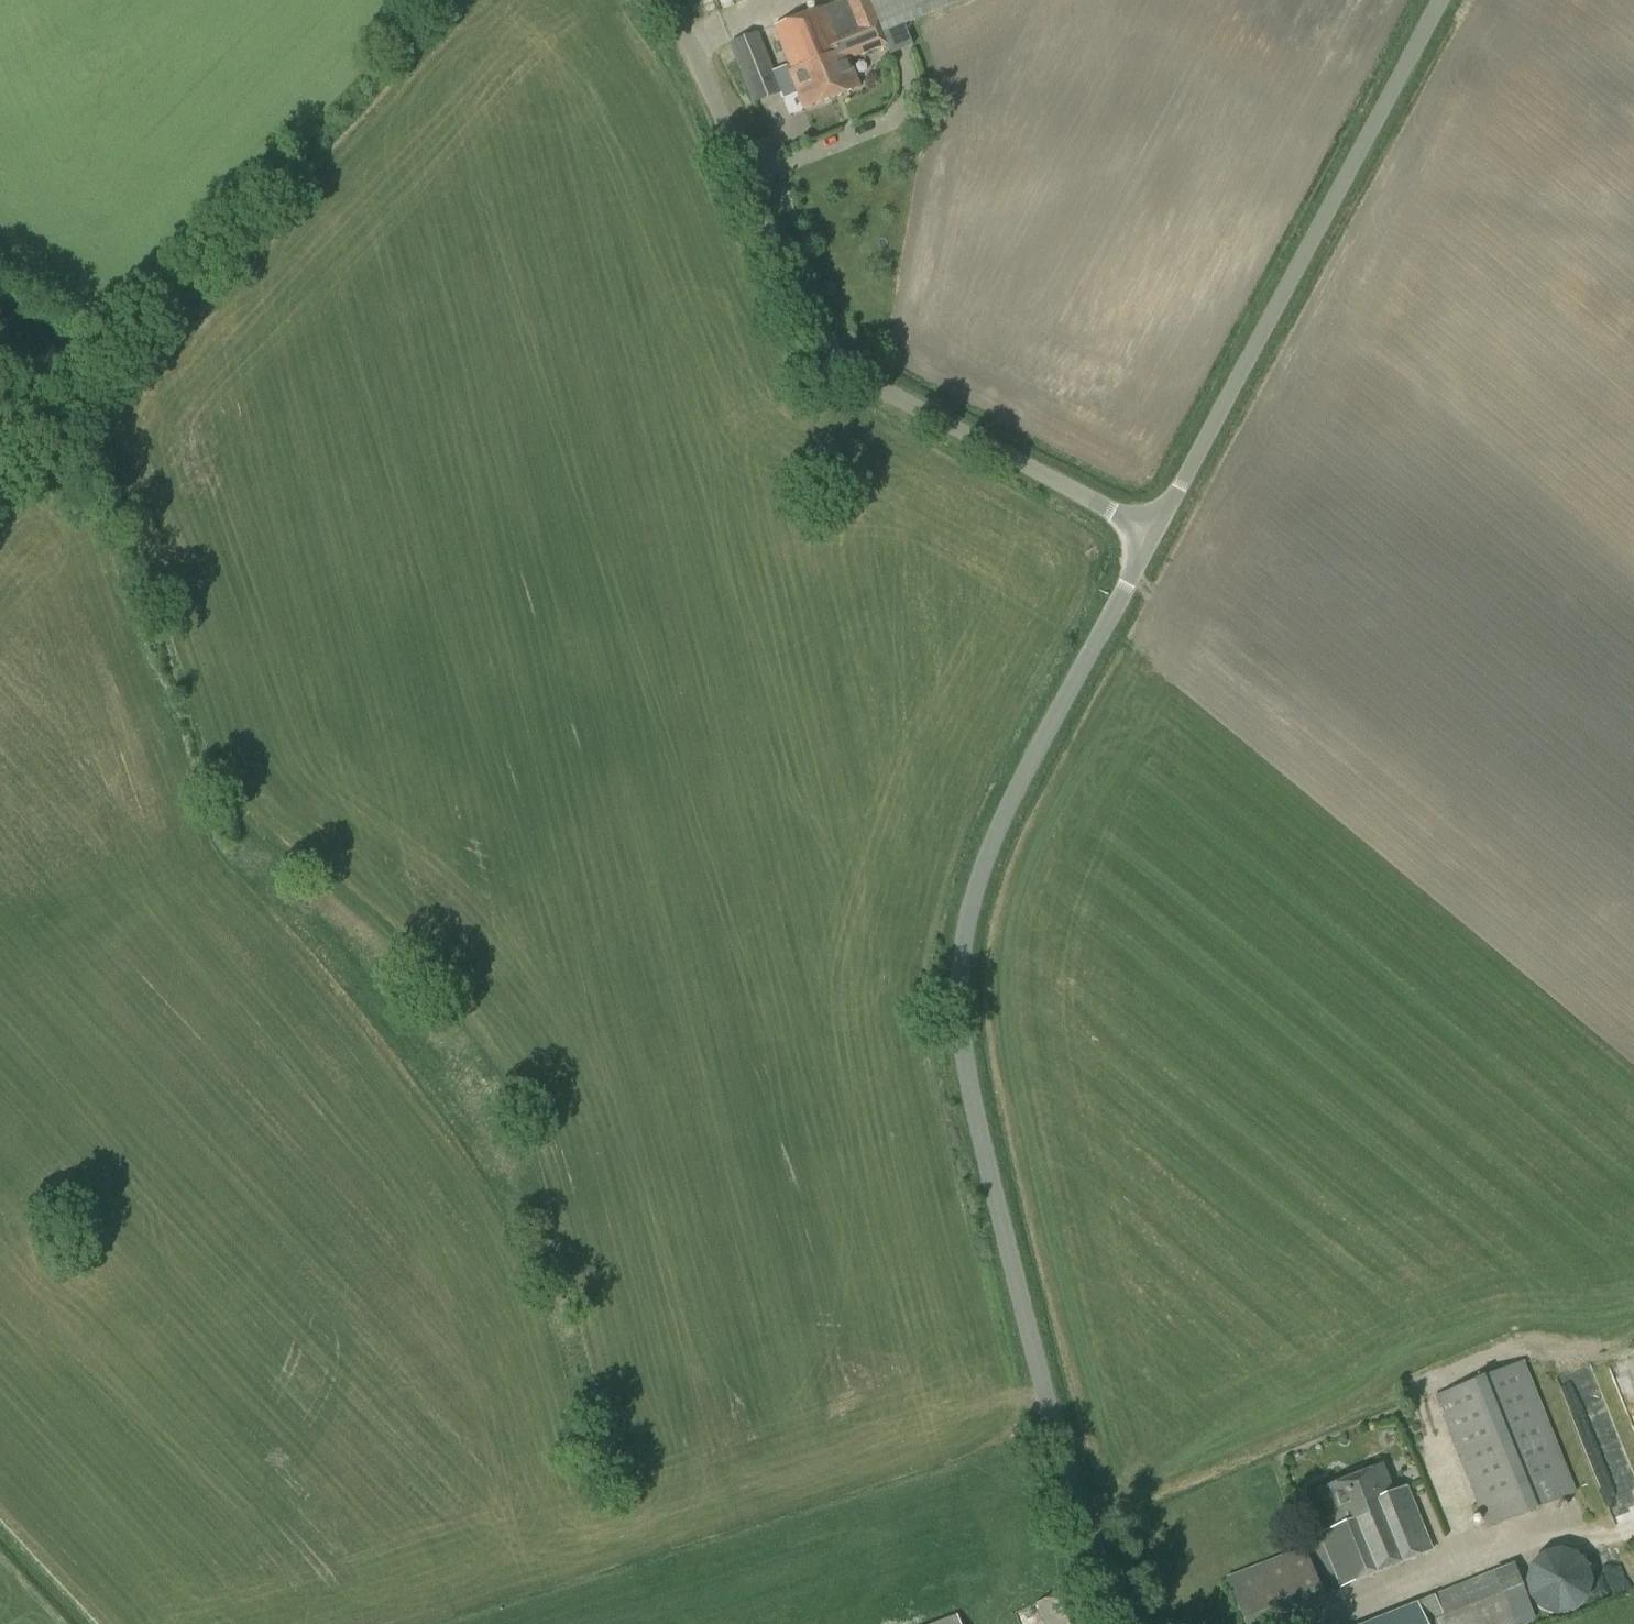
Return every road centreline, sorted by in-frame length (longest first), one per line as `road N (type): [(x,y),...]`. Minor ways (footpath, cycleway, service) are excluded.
road 1 (unclassified): [(1125,1623),(1067,1477),(965,1068),(959,981),(994,830),(1152,534)]
road 2 (unclassified): [(1152,534),(851,366),(823,342),(662,0)]
road 3 (unclassified): [(1152,534),(1444,0)]

